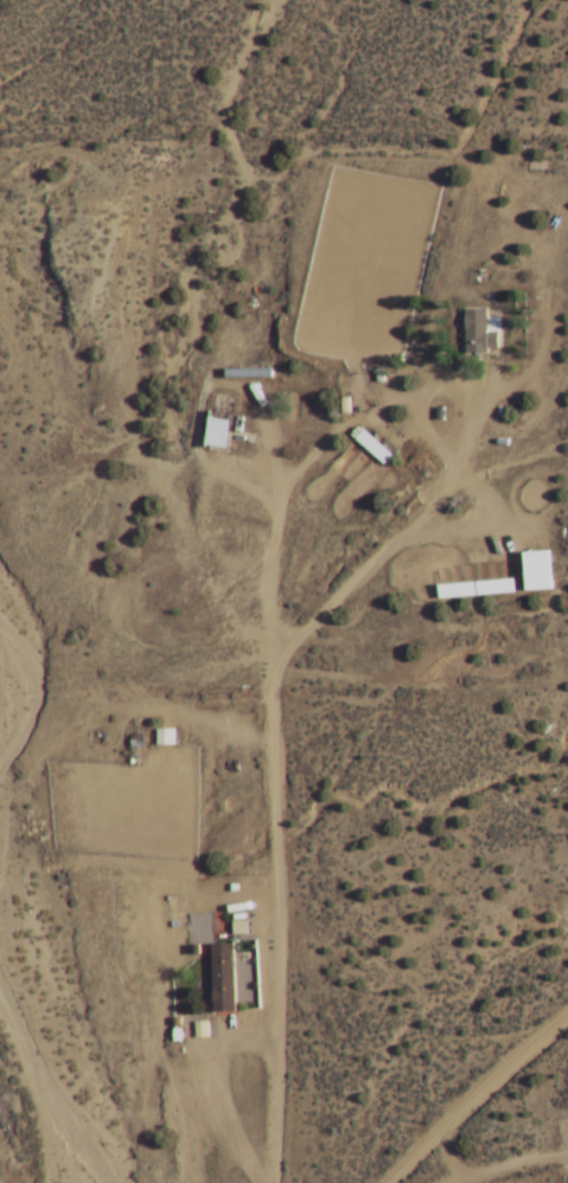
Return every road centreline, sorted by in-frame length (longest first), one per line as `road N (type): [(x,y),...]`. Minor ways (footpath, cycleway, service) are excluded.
road 1 (residential): [(271,1182),(280,932),(268,678)]
road 2 (residential): [(385,1182),(567,1015)]

